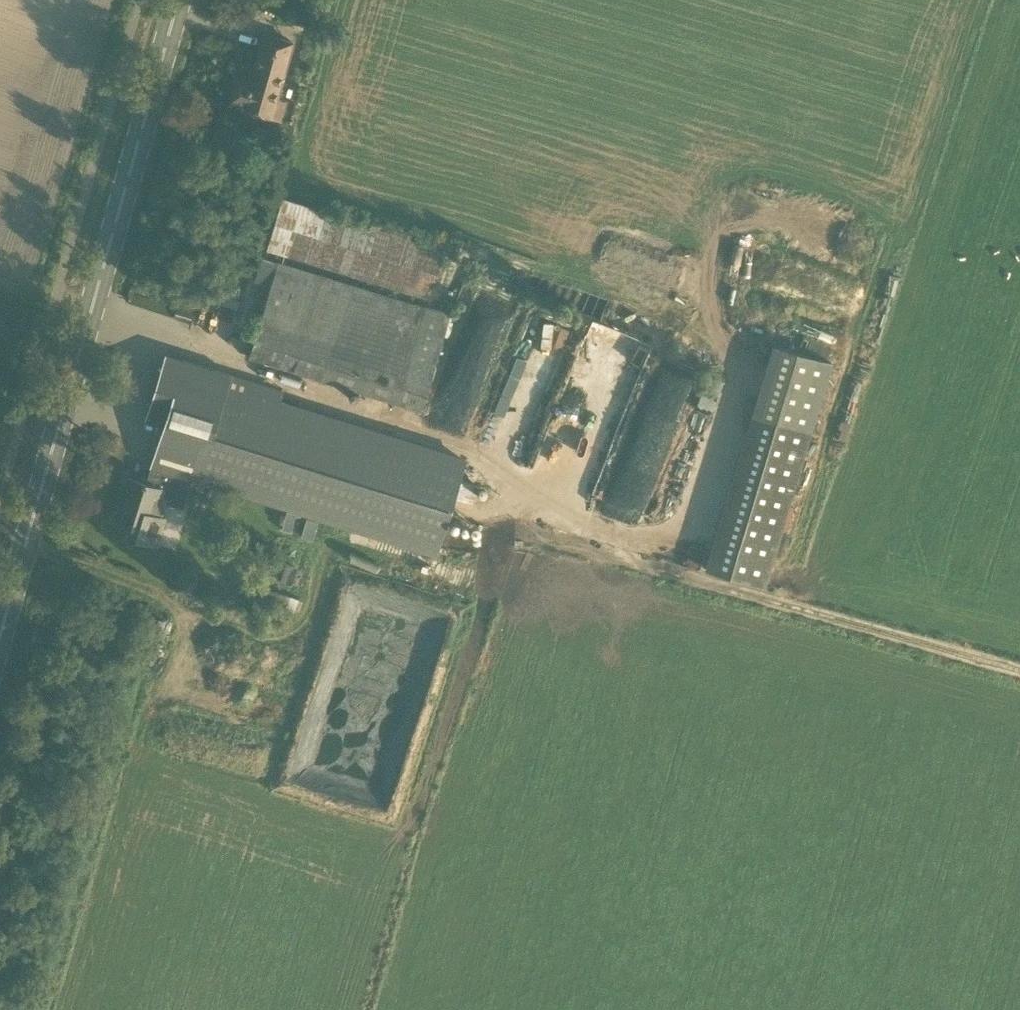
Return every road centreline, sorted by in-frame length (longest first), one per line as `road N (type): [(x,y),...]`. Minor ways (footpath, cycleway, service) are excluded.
road 1 (secondary): [(0,681),(188,0)]

